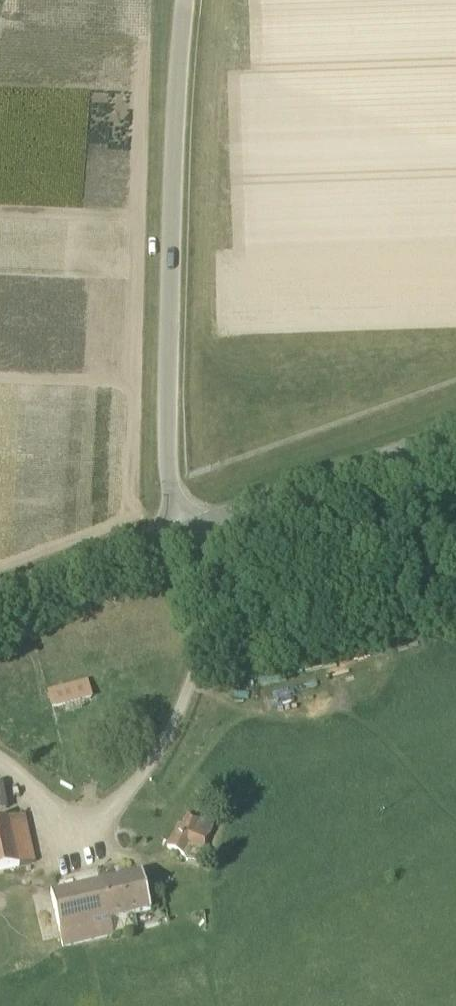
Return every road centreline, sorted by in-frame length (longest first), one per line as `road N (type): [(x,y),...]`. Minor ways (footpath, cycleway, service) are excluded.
road 1 (unclassified): [(185,535),(171,504),(170,122),(180,0)]
road 2 (residential): [(0,773),(57,816),(97,821),(128,807),(178,726),(203,655),(206,581),(185,535)]
road 3 (unclassified): [(185,535),(455,435)]
road 4 (unclassified): [(185,535),(0,604)]

